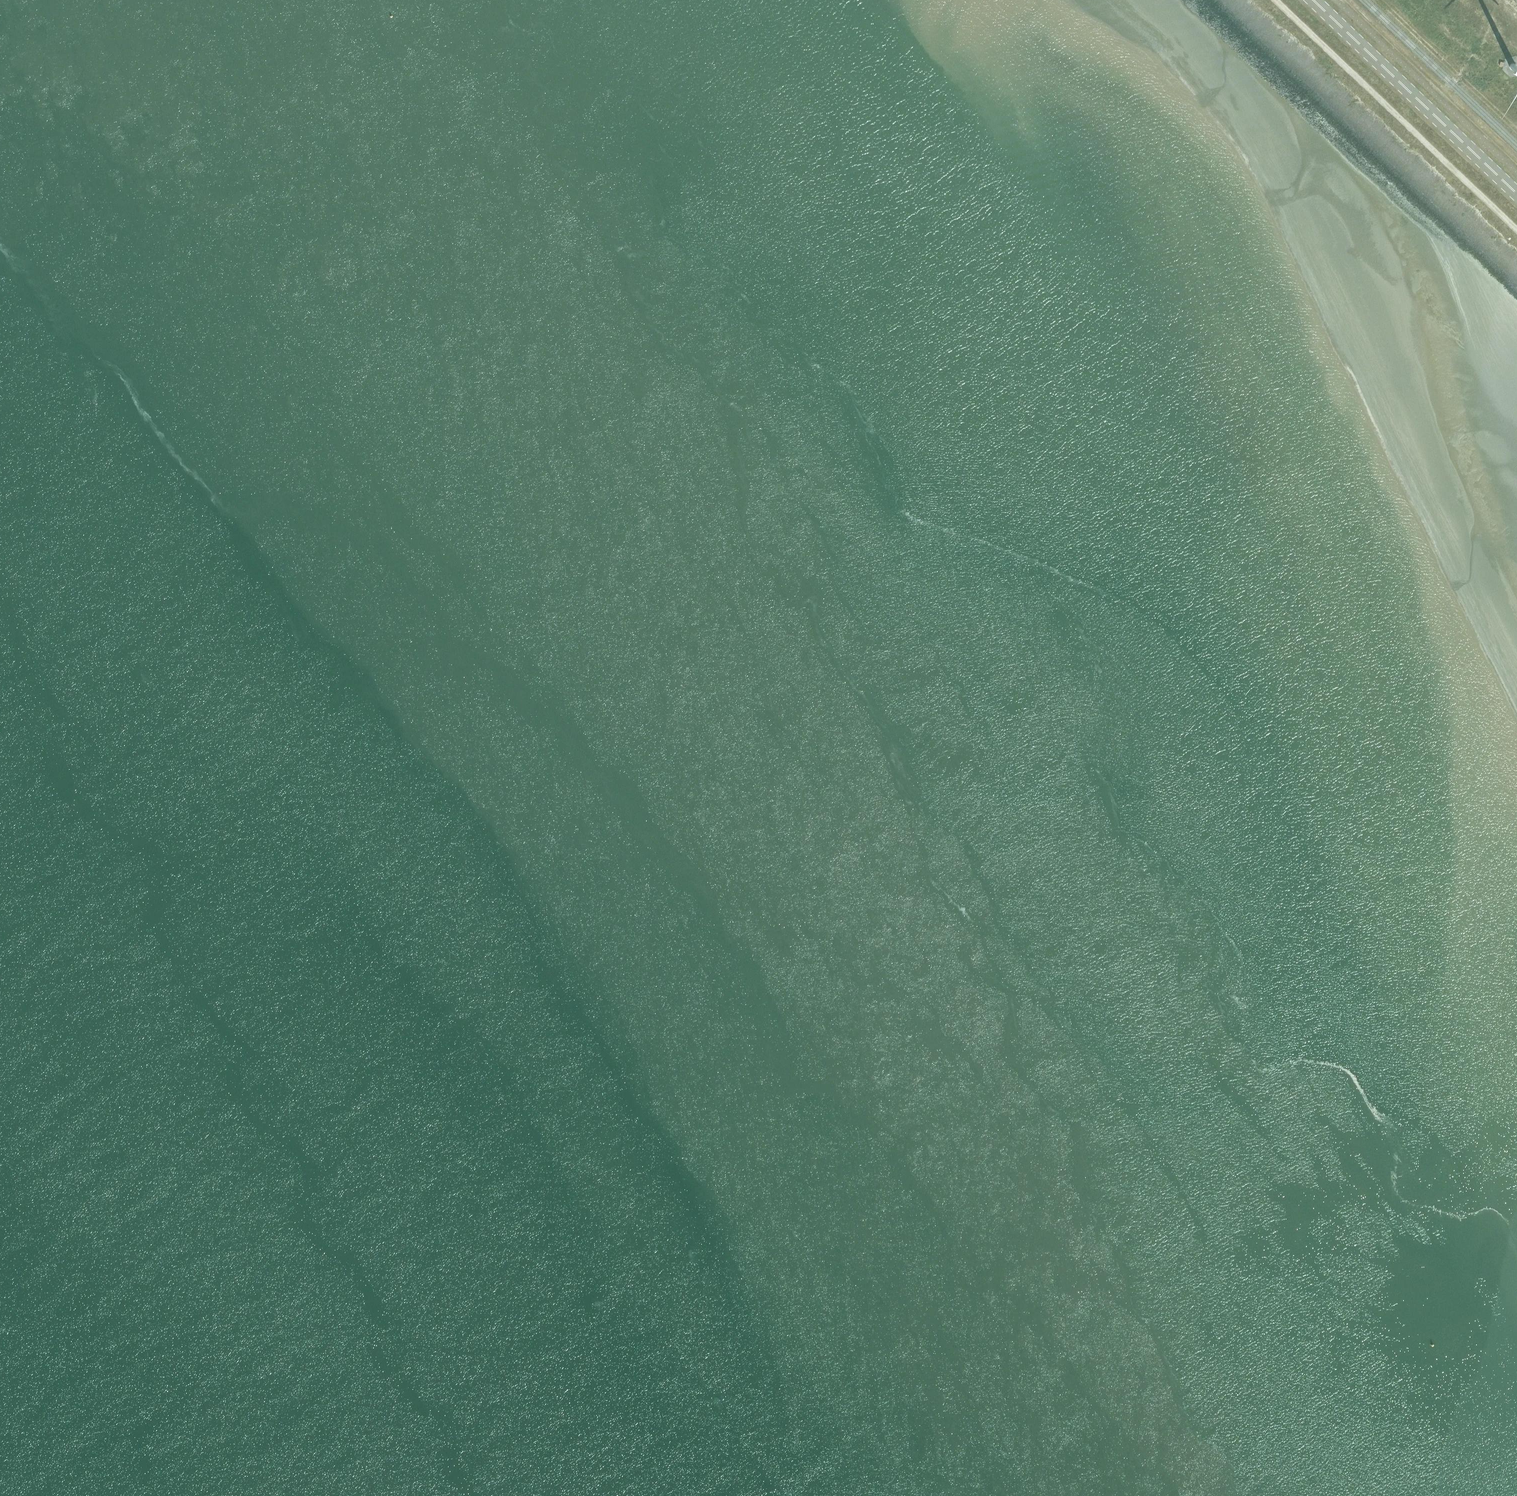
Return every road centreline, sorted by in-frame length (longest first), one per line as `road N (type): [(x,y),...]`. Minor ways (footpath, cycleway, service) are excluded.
road 1 (unclassified): [(1516,192),(1315,0)]

